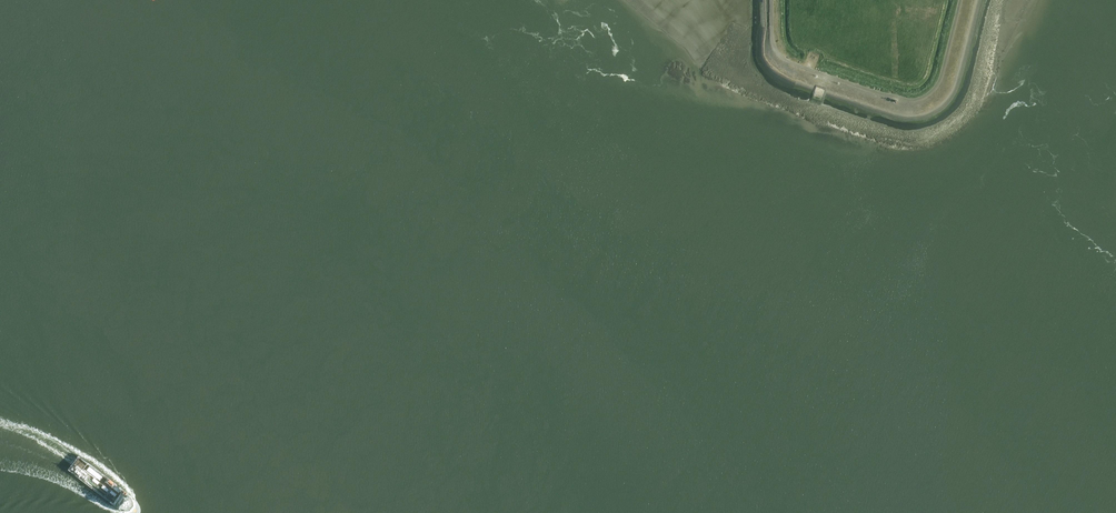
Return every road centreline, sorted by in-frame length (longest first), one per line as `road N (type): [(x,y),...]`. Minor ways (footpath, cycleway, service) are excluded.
road 1 (unclassified): [(772,0),(776,49),(787,61),(908,101),(946,79),(966,0)]

